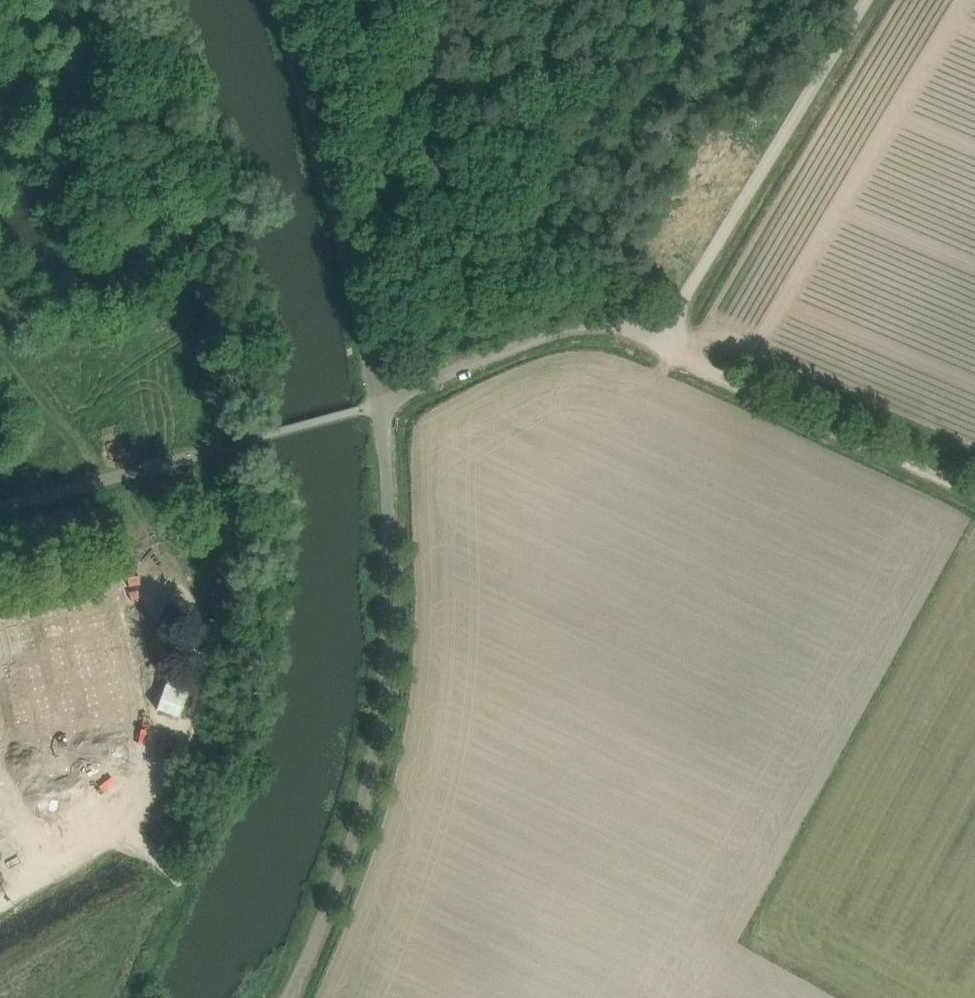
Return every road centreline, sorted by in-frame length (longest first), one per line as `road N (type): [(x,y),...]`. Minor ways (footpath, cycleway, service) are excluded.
road 1 (unclassified): [(399,396),(569,326),(620,327),(660,339),(868,0)]
road 2 (track): [(974,494),(660,339)]

